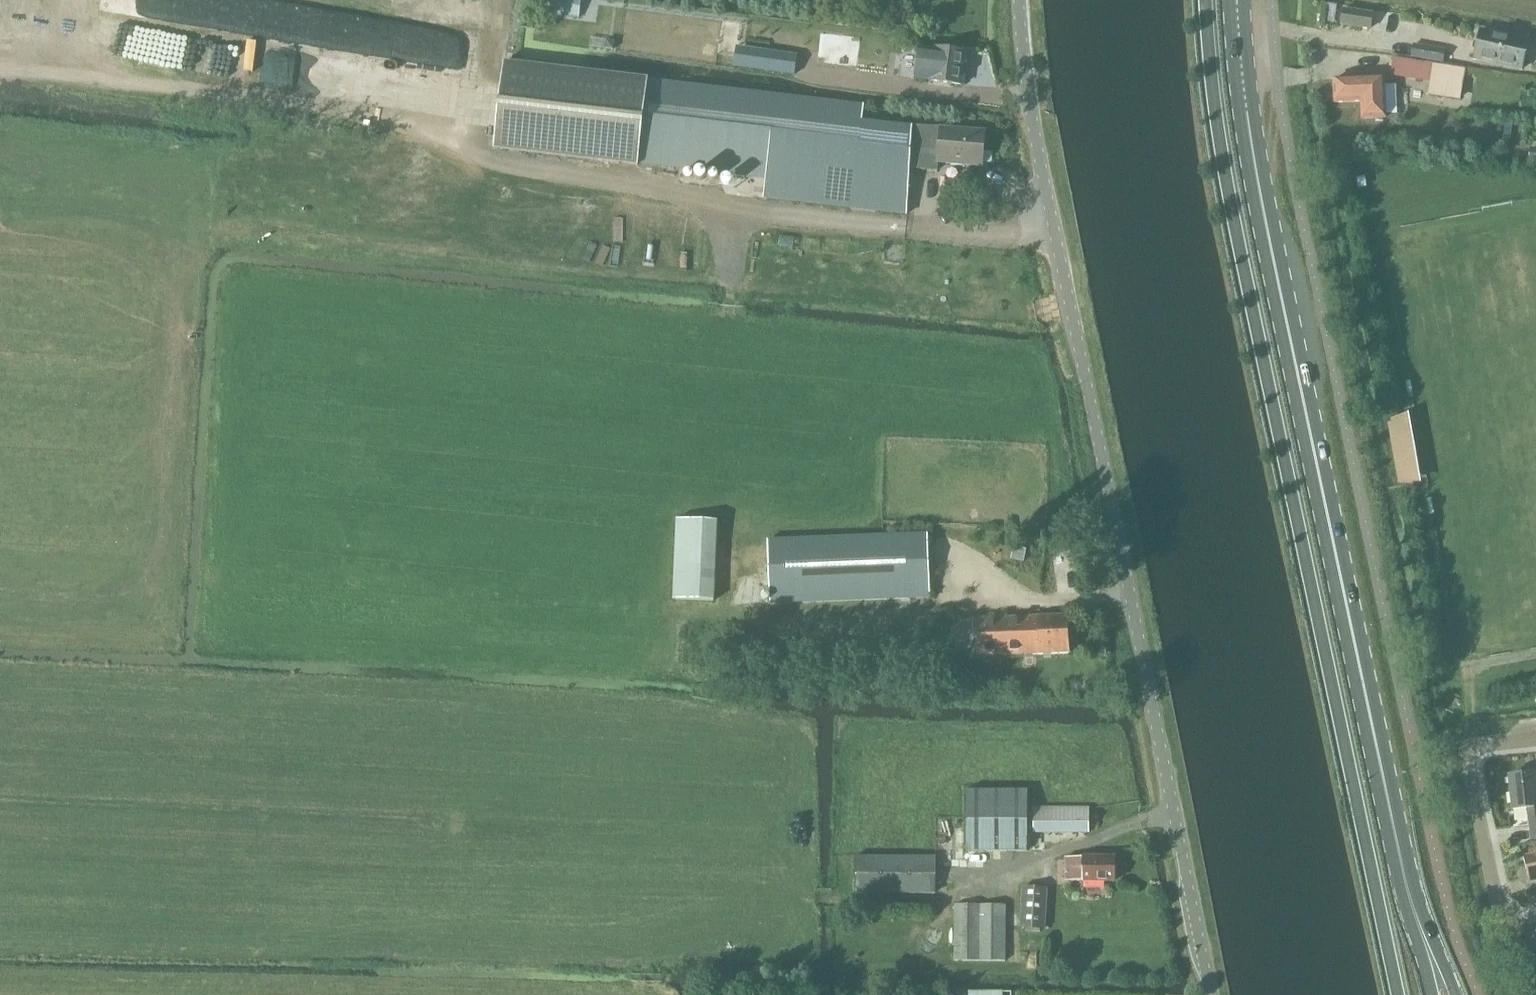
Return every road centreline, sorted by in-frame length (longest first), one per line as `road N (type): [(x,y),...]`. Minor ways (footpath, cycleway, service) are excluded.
road 1 (track): [(1057,237),(763,209),(497,162),(447,136),(316,110),(0,73)]
road 2 (primary): [(1443,994),(1409,895),(1255,162),(1238,0)]
road 3 (unclassified): [(1213,994),(1053,219),(1027,0)]
road 4 (residential): [(1535,940),(1490,881),(1470,752),(1535,737)]

